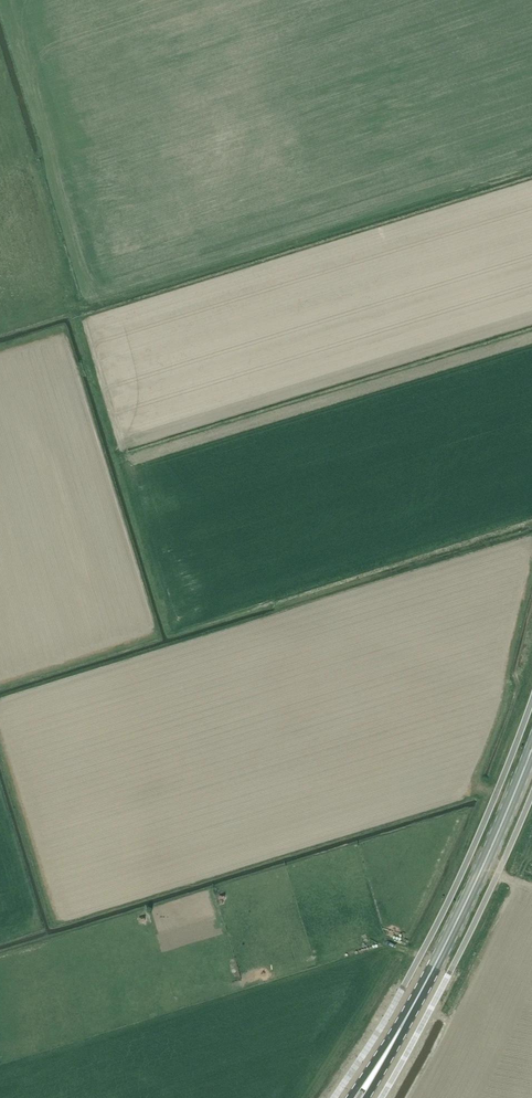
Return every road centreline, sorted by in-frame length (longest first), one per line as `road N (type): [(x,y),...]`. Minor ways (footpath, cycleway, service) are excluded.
road 1 (secondary): [(360,1097),(434,970),(531,753)]

